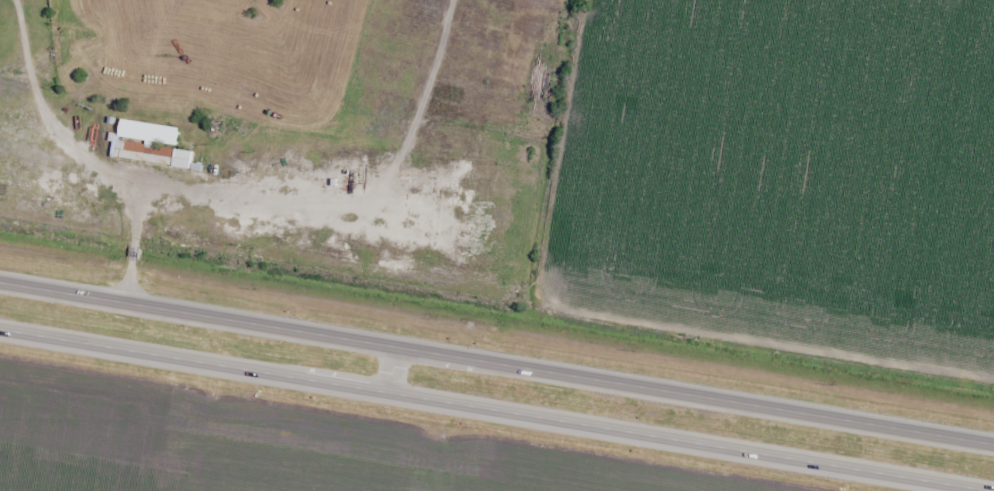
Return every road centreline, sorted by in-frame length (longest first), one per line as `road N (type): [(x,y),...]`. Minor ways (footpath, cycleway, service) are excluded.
road 1 (trunk): [(993,444),(0,282)]
road 2 (trunk): [(0,329),(992,490)]

